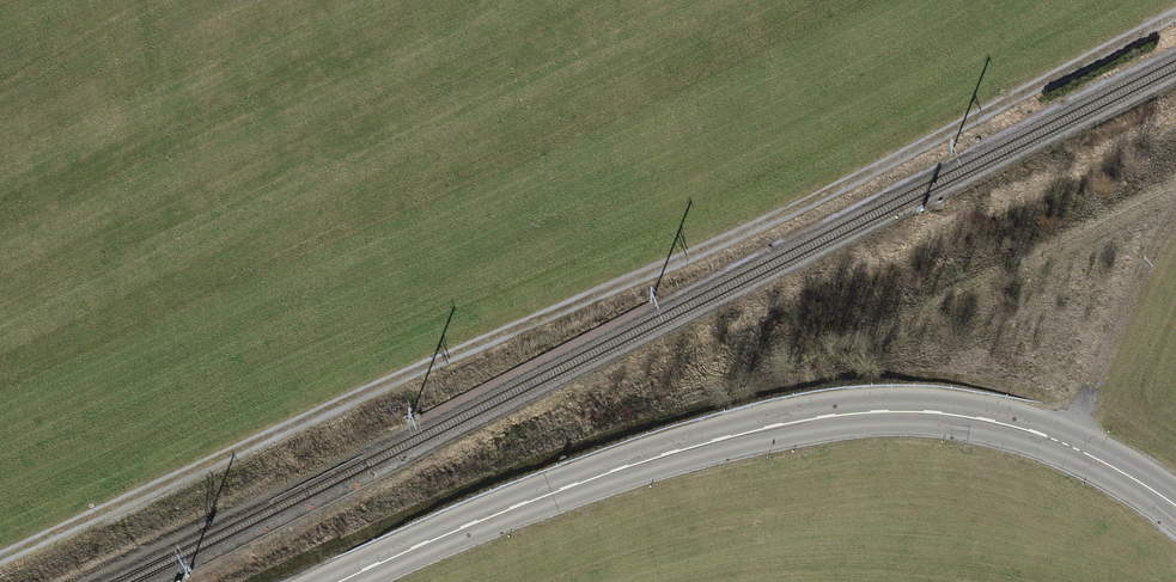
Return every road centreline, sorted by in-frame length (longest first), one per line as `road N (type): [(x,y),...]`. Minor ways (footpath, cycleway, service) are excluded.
road 1 (track): [(0,559),(373,384),(770,222),(1175,14)]
road 2 (tertiary): [(1175,505),(1111,464),(1030,430),(925,411),(851,412),(724,438),(590,478),(336,581)]
road 3 (track): [(1068,444),(1126,299),(1175,212)]

